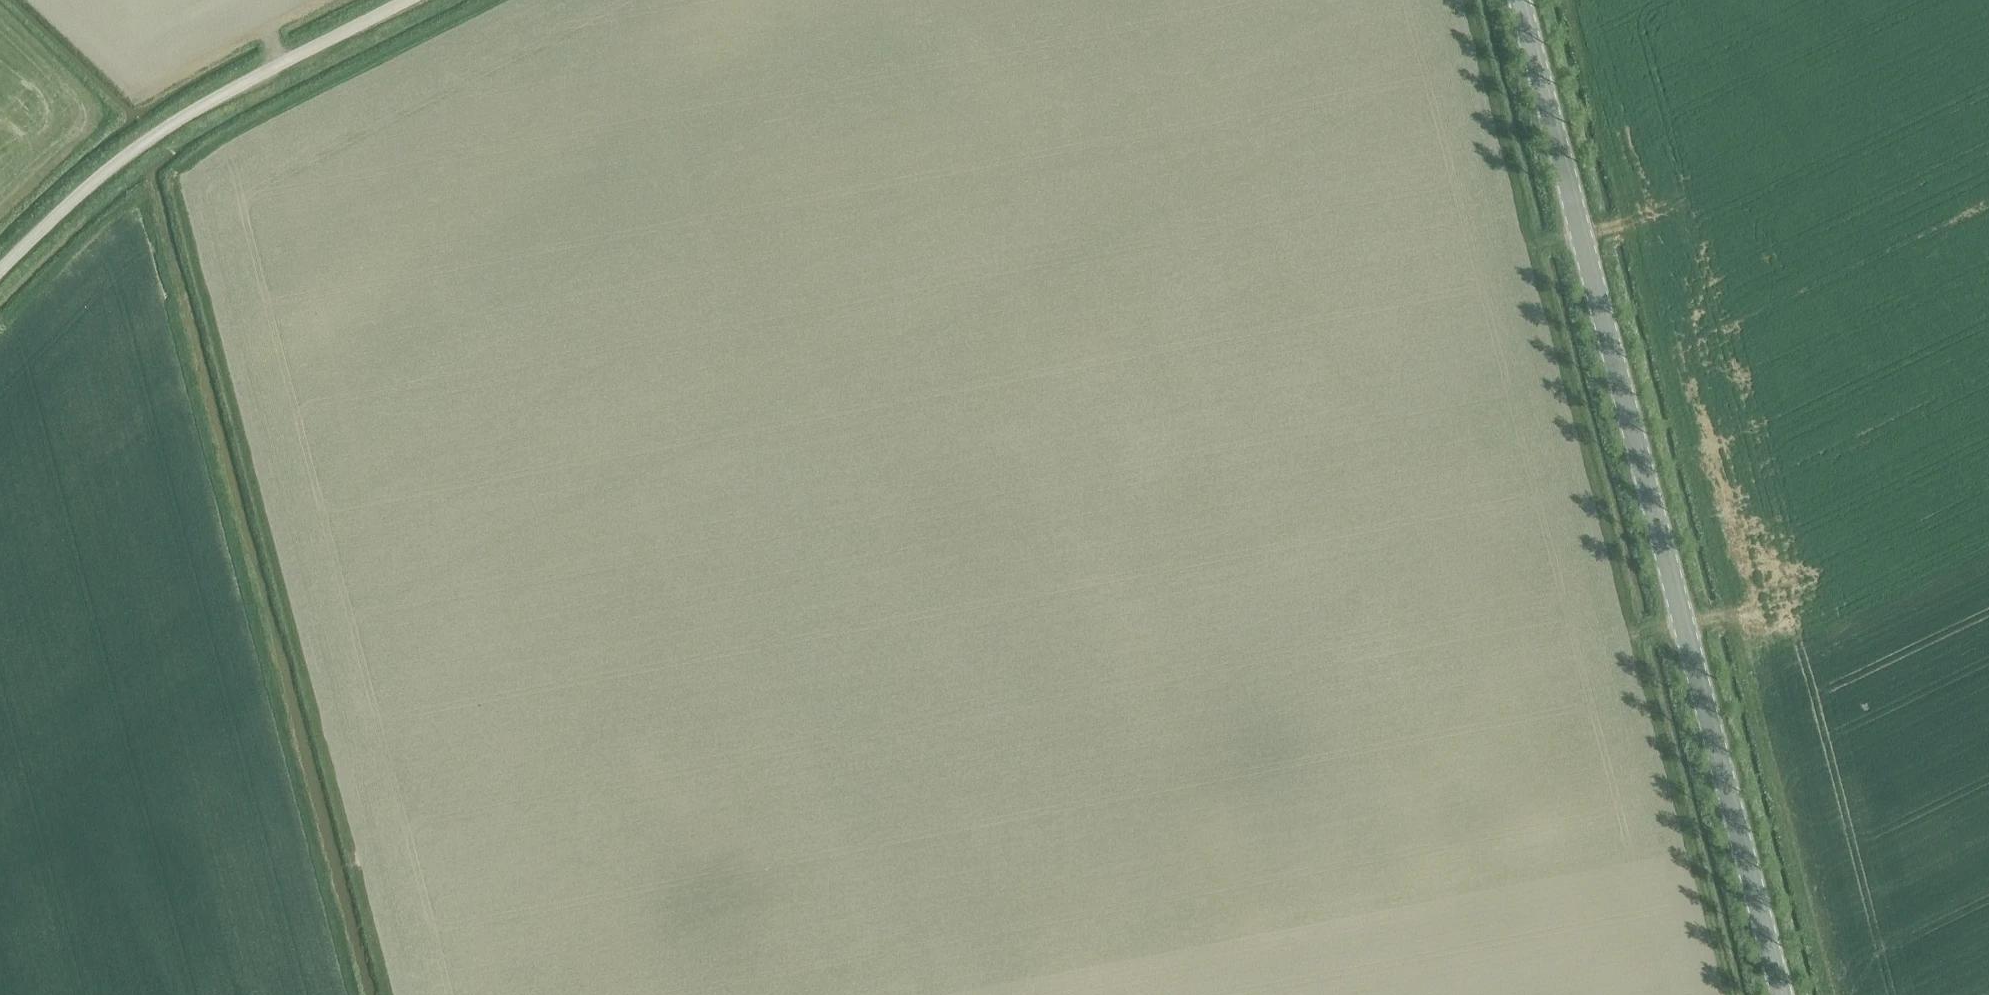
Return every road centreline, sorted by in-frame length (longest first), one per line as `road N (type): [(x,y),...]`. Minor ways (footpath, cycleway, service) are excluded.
road 1 (tertiary): [(1781,994),(1519,0)]
road 2 (unclassified): [(0,270),(114,165),(185,113),(411,0)]

